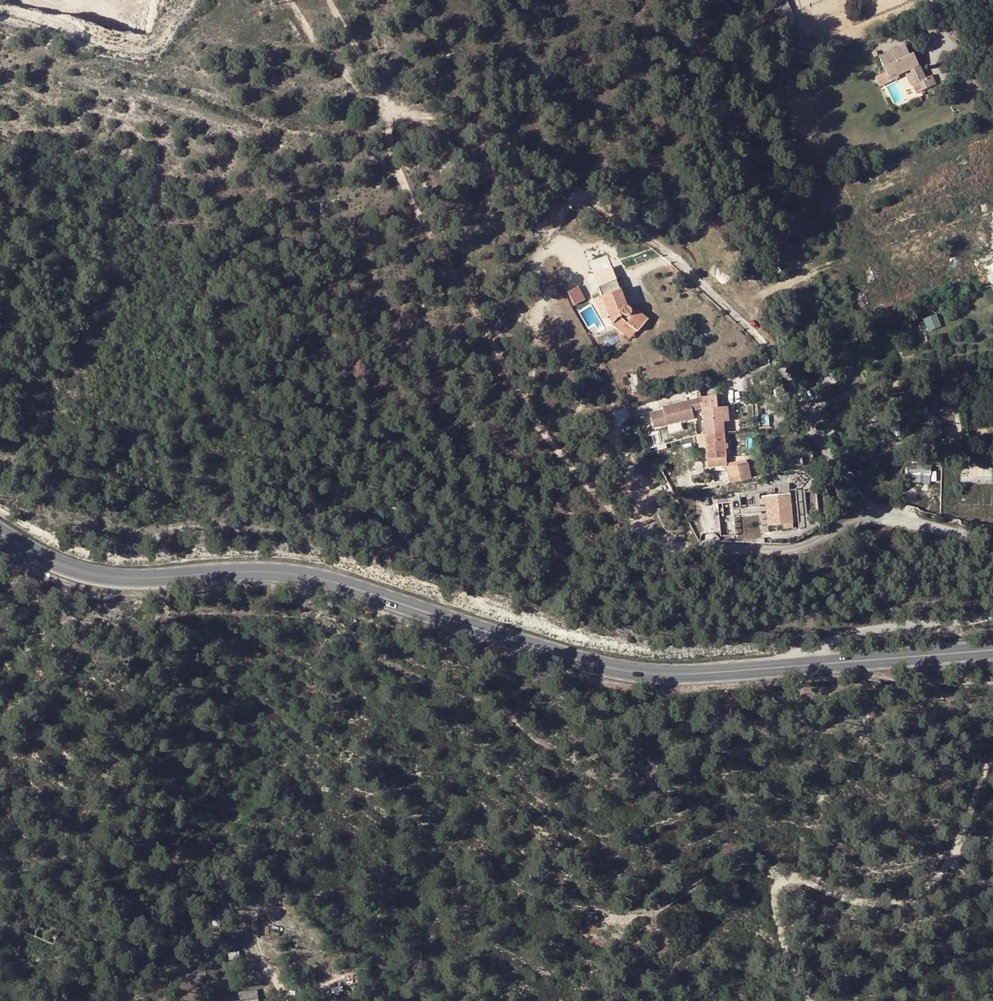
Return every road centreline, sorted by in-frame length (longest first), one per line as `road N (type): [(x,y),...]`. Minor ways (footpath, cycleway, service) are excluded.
road 1 (tertiary): [(798,666),(663,674),(599,666),(292,577),(92,577),(0,532)]
road 2 (track): [(528,403),(401,176),(373,77),(329,0)]
road 3 (track): [(812,1000),(777,931),(776,896),(795,879),(882,907),(919,895),(952,862),(973,790),(992,763)]
road 4 (track): [(586,195),(505,142),(450,118),(383,105),(314,43),(288,0)]
road 5 (residential): [(992,543),(881,517),(781,551),(673,546),(638,529)]
road 6 (residential): [(992,615),(842,636),(799,651),(798,666)]
road 7 (tertiary): [(992,649),(798,666)]

